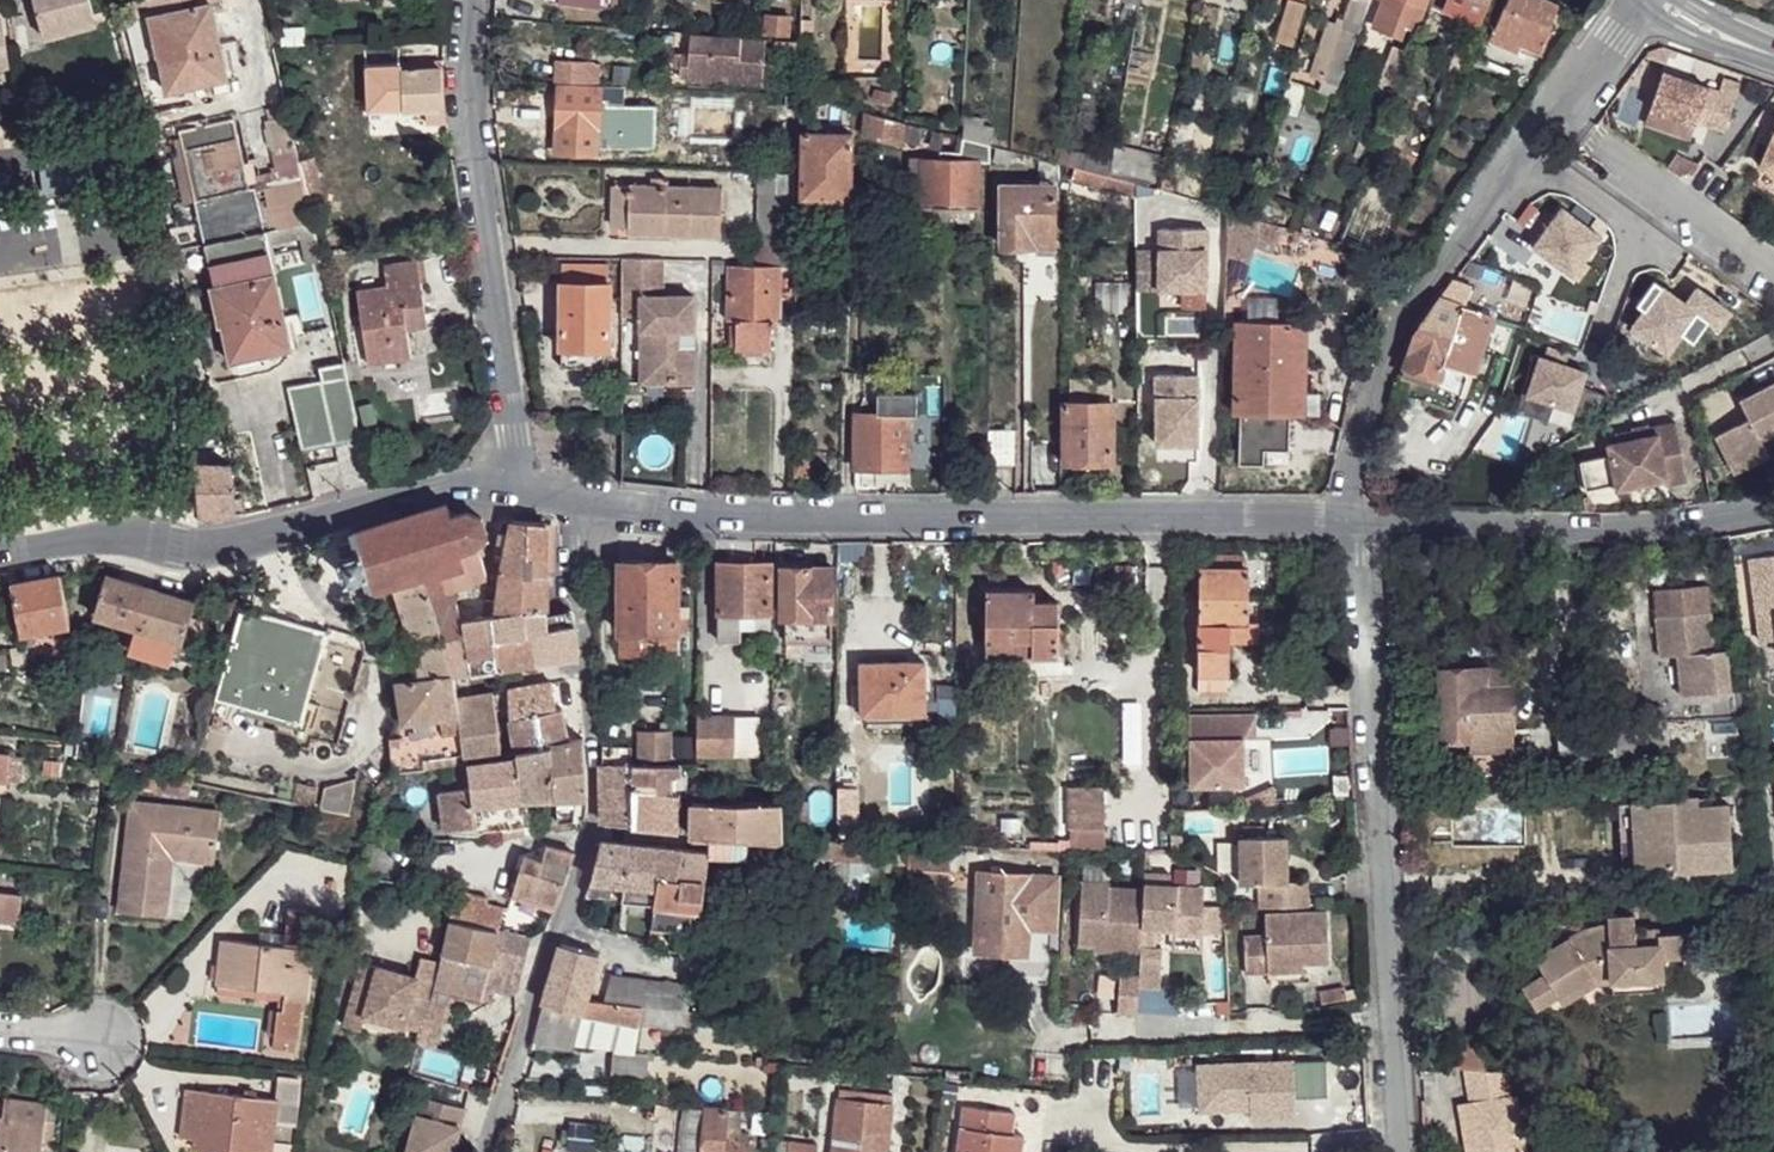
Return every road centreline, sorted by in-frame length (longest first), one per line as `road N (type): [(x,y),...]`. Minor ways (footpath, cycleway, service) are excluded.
road 1 (tertiary): [(575,503),(795,517),(1359,520)]
road 2 (unclassified): [(575,503),(597,824),(490,1151)]
road 3 (residential): [(1359,520),(1399,1151)]
road 4 (unclassified): [(505,490),(506,402),(477,160),(473,0)]
road 5 (unclassified): [(1359,520),(1356,476),(1387,336),(1551,112)]
road 6 (tertiary): [(1359,520),(1562,529),(1671,526),(1773,506)]
road 7 (residential): [(11,548),(89,537),(213,547),(347,514)]
road 8 (residential): [(1551,112),(1773,275)]
road 9 (tertiary): [(347,514),(442,488),(505,490)]
road 10 (unclassified): [(1551,112),(1635,0)]
road 11 (unclassified): [(1773,50),(1658,0)]

